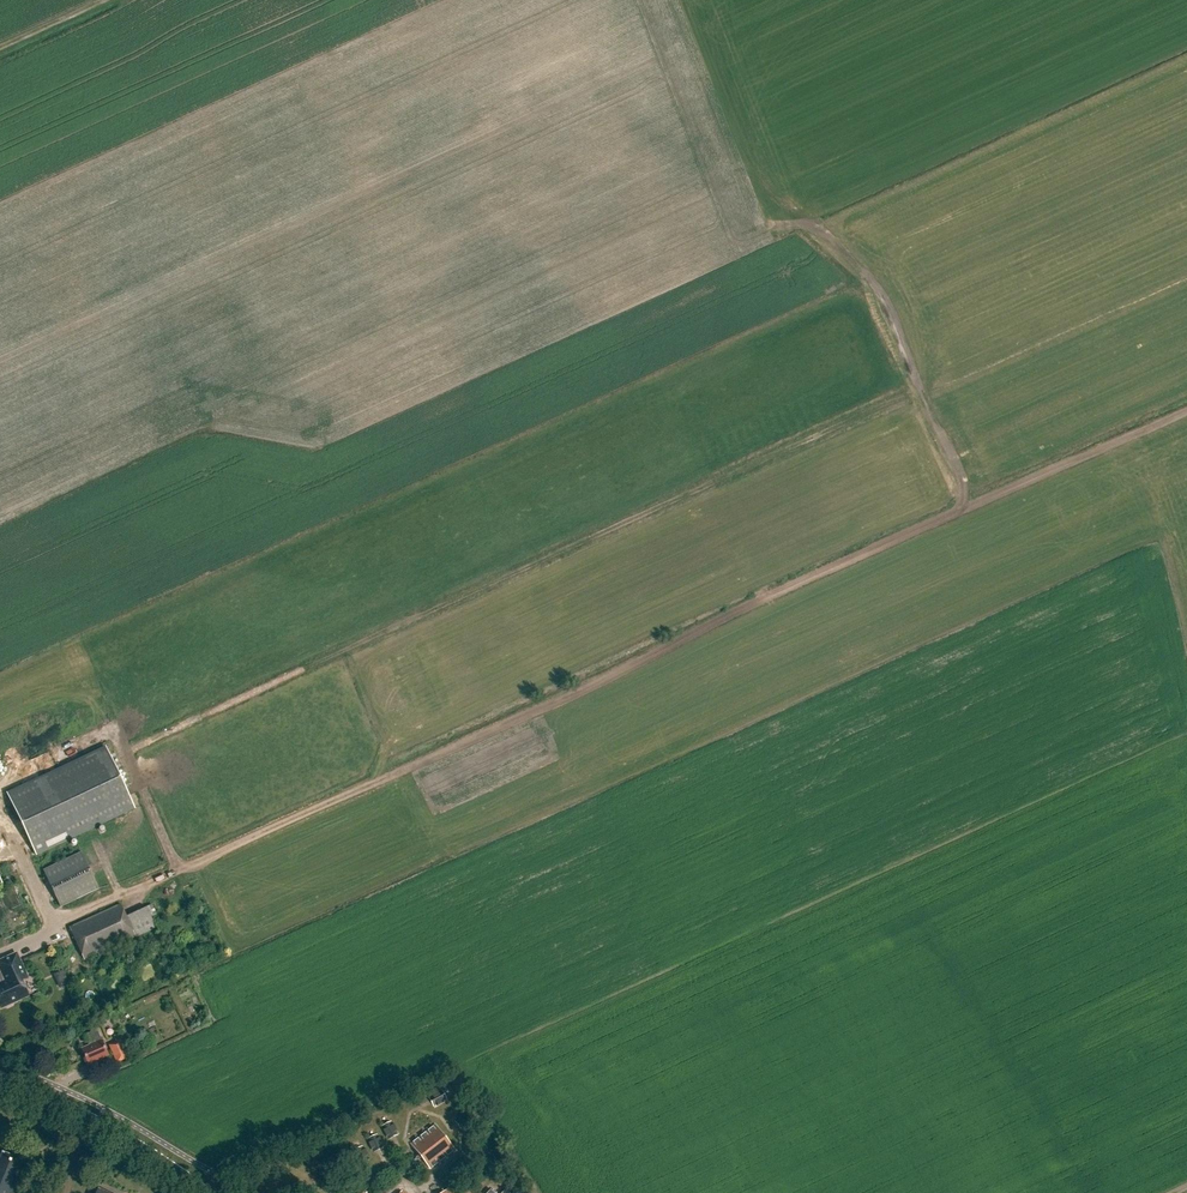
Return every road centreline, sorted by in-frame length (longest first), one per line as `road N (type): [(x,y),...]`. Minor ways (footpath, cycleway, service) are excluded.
road 1 (secondary): [(204,1192),(99,1125),(0,1078)]

